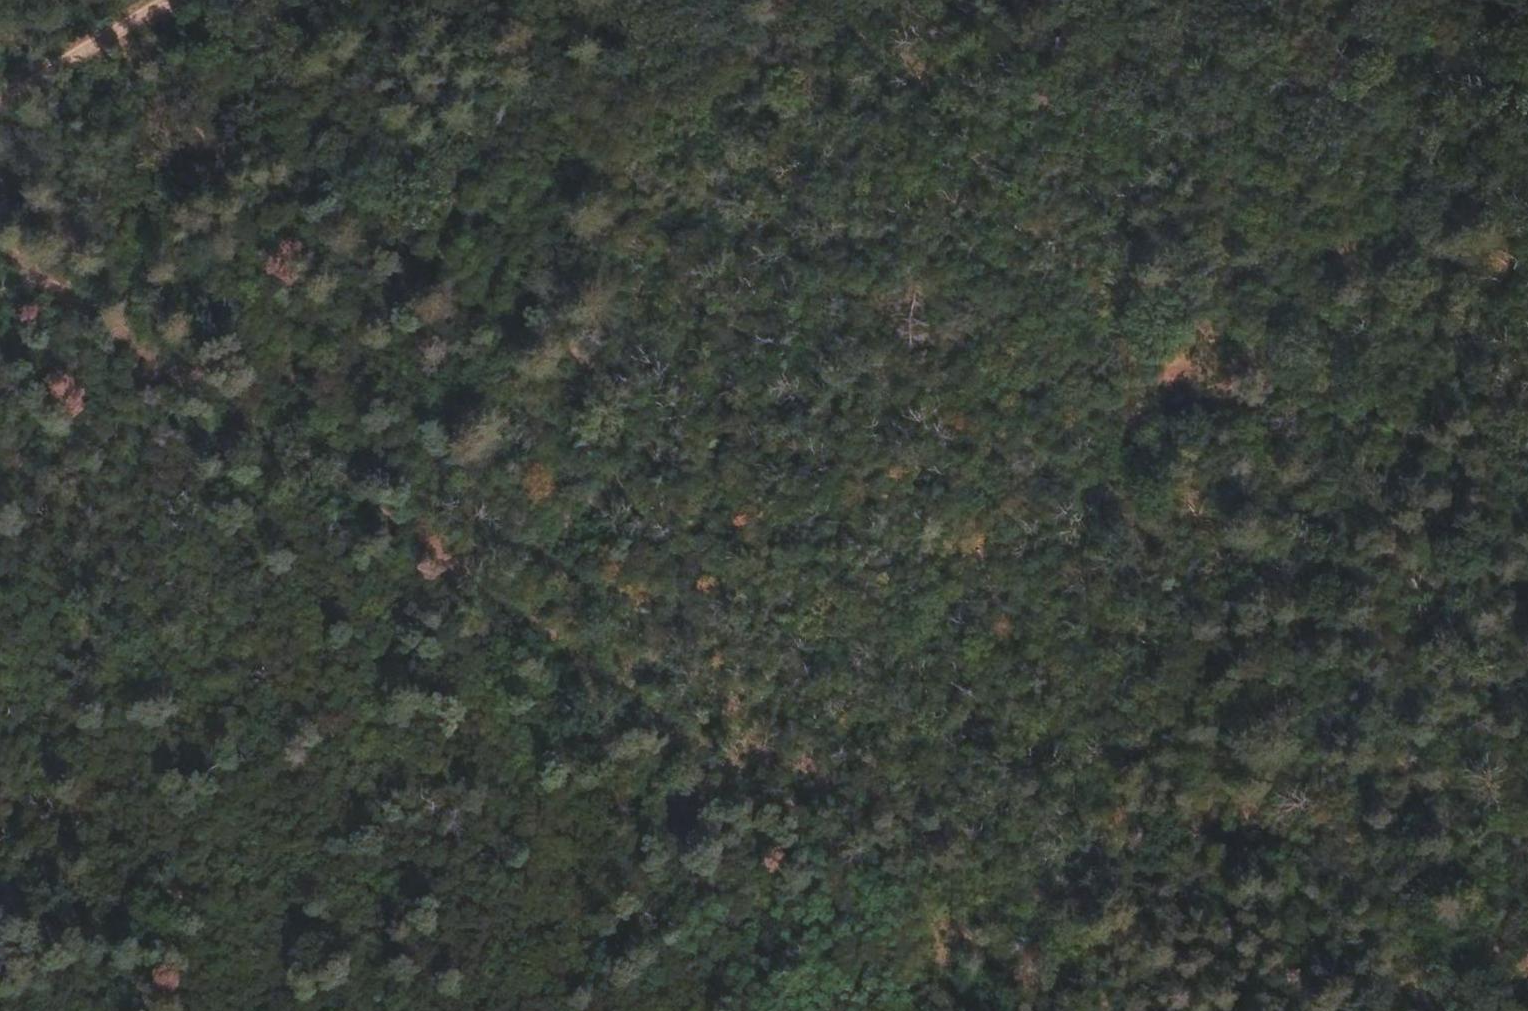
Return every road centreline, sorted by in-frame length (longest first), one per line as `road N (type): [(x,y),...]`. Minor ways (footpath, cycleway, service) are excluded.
road 1 (track): [(0,113),(198,0)]
road 2 (track): [(1527,904),(1452,1010)]

